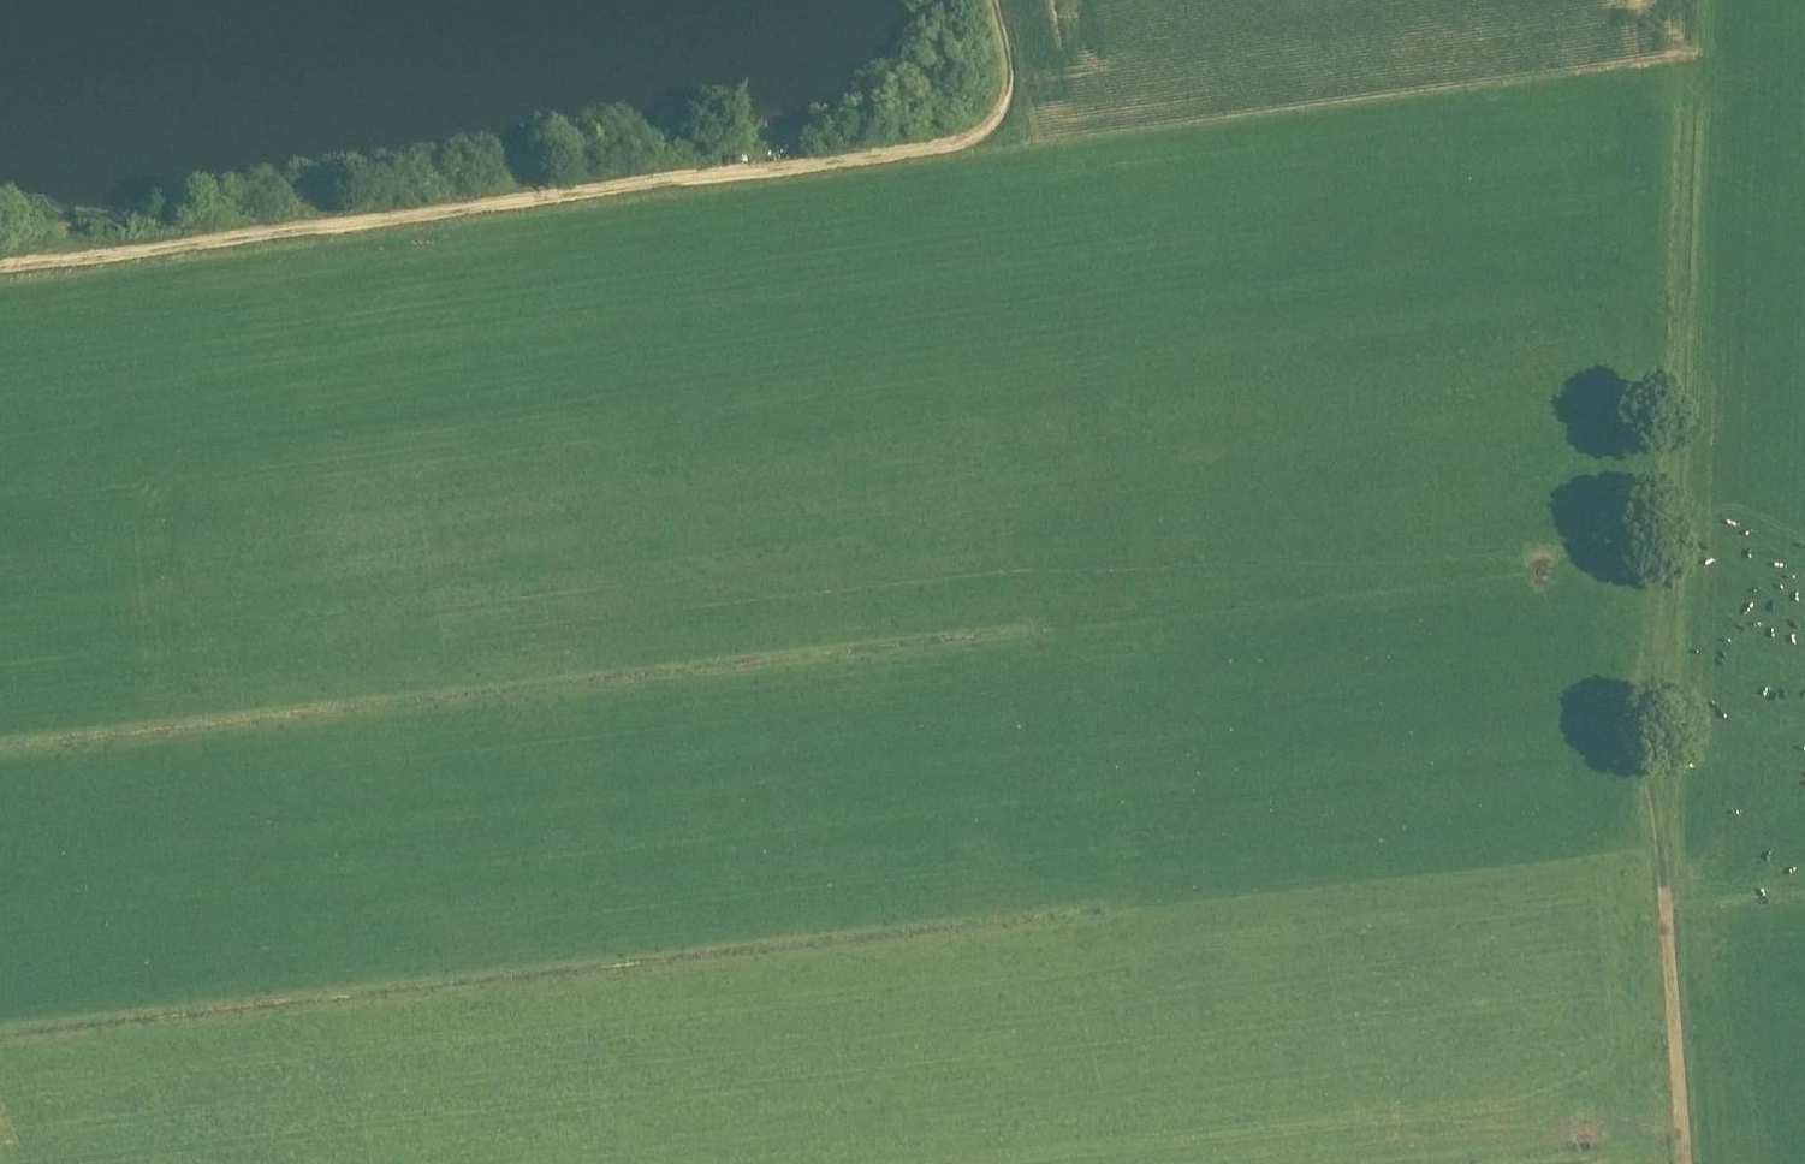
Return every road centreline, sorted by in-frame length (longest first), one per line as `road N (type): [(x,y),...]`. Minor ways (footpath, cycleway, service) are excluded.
road 1 (track): [(0,269),(955,141),(994,119),(1003,72),(987,0)]
road 2 (track): [(1681,1163),(1655,603)]

